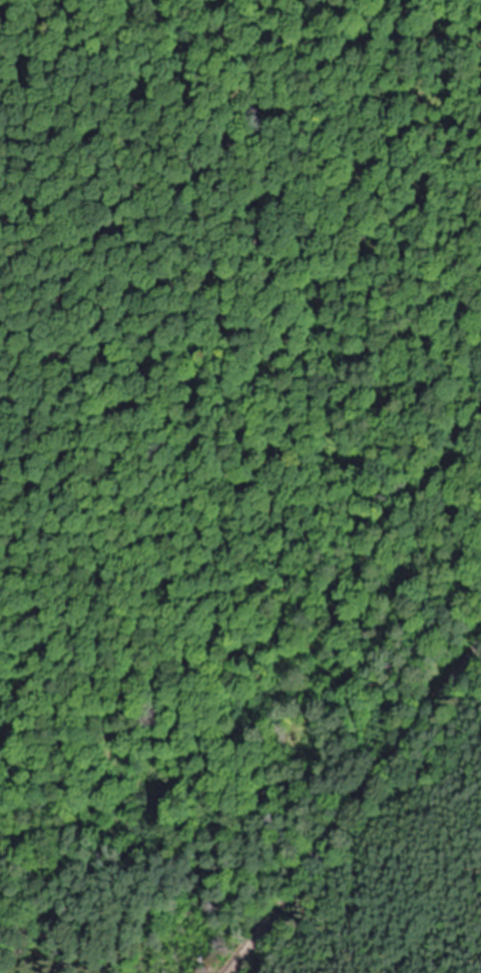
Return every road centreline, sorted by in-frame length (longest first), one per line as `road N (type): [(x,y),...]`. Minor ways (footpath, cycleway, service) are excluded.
road 1 (residential): [(228,972),(480,645)]

